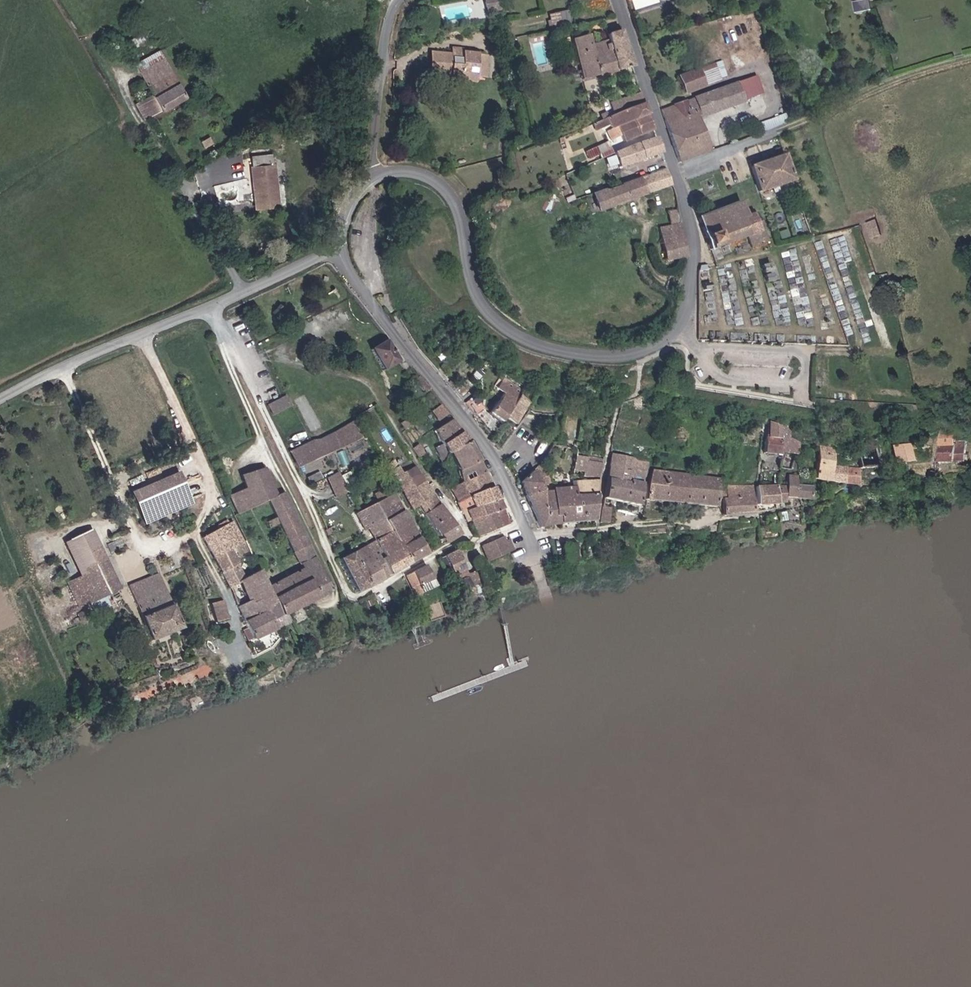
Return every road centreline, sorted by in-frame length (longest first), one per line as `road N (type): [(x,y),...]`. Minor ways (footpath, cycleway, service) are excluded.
road 1 (tertiary): [(377,173),(424,175),(455,201),(480,300),(513,333),(613,357),(667,337),(688,303),(695,241),(617,0)]
road 2 (track): [(244,351),(352,594),(383,587),(452,545),(525,522)]
road 3 (residential): [(210,306),(244,351),(368,381),(499,579)]
road 4 (residential): [(531,537),(470,422),(411,354),(336,243)]
road 5 (track): [(239,662),(236,608),(200,532),(214,496),(207,471),(147,332)]
road 6 (residential): [(531,537),(833,500)]
road 7 (tertiary): [(210,306),(0,399)]
road 8 (track): [(142,546),(64,366)]
road 9 (unclassified): [(401,0),(389,31),(377,173)]
road 10 (tertiary): [(336,243),(210,306)]

